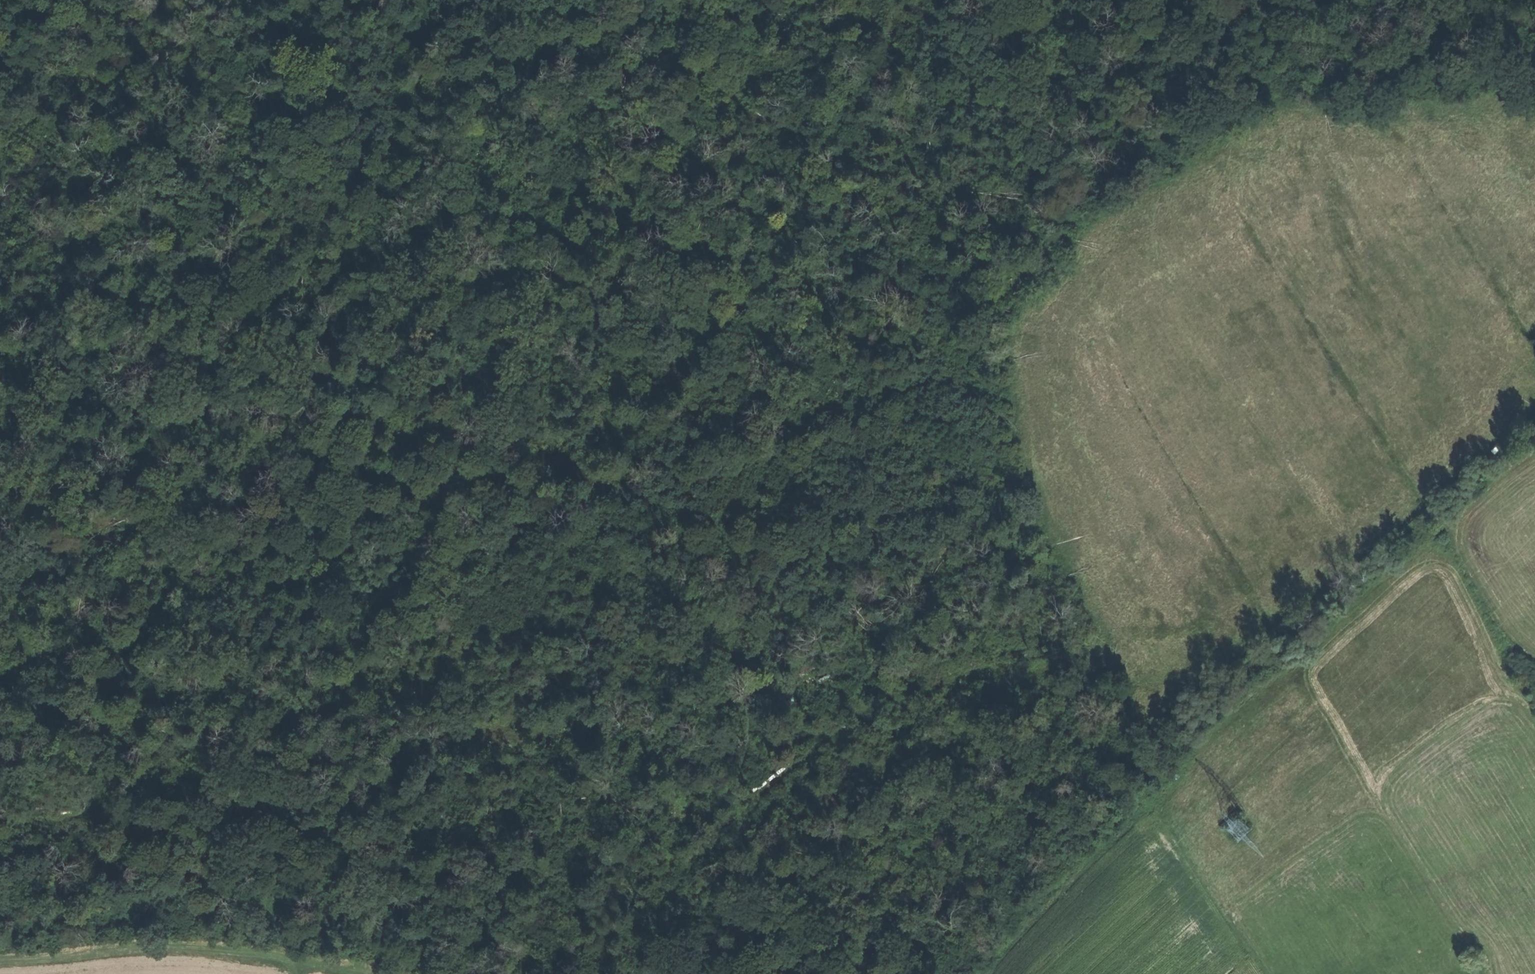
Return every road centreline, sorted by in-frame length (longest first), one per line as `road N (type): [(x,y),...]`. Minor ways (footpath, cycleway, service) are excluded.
road 1 (track): [(746,698),(777,595),(756,513),(773,460),(774,409),(843,195),(912,132),(1053,84),(1217,0)]
road 2 (track): [(0,963),(197,948),(357,973)]

